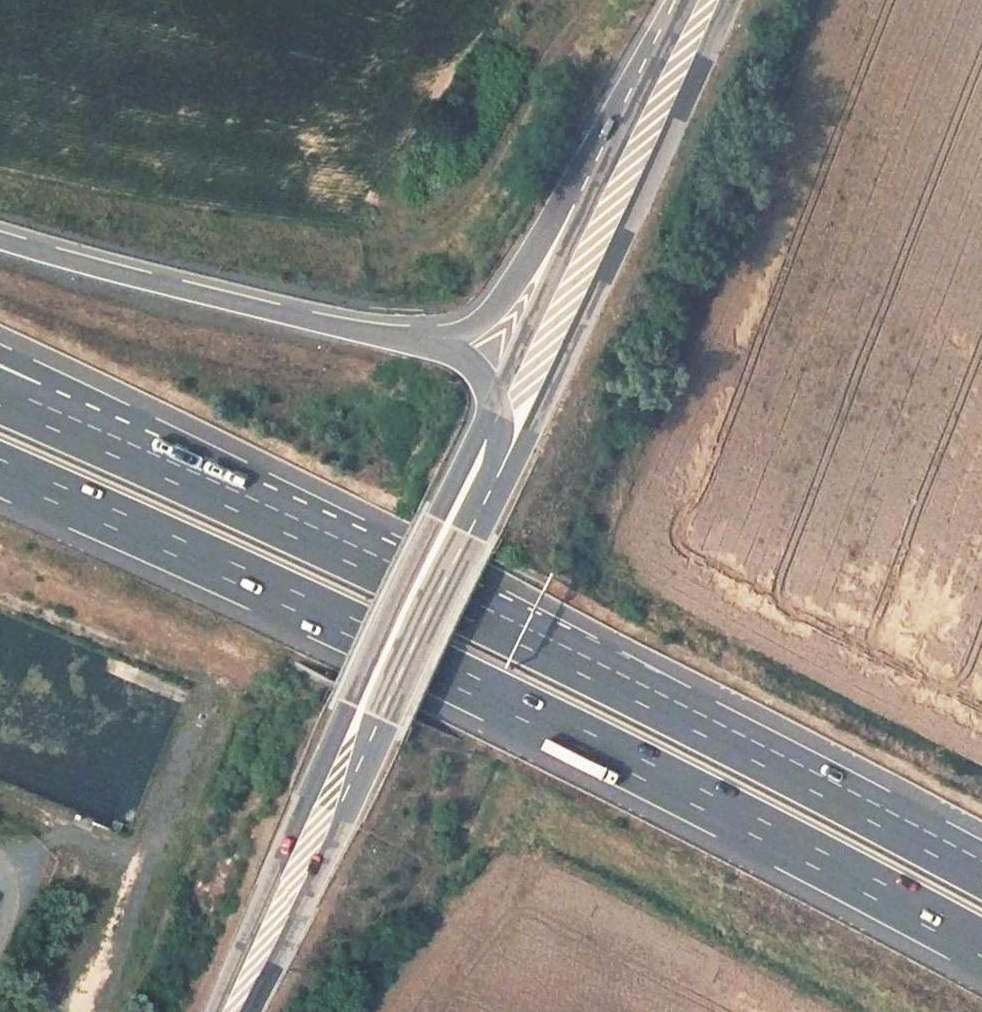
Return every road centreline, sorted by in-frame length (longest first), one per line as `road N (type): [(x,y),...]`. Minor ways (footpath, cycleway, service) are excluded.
road 1 (motorway): [(0,471),(395,647),(981,951)]
road 2 (motorway): [(981,864),(657,691),(29,404)]
road 3 (secondary): [(494,398),(448,517),(346,717),(215,1011)]
road 4 (secondary): [(250,1011),(324,868),(382,720),(505,481)]
road 5 (secondary): [(505,481),(732,0)]
road 6 (motorway): [(424,339),(279,312),(0,239)]
road 7 (secondary): [(608,159),(494,398)]
road 8 (motorway): [(608,159),(490,311),(424,339)]
road 9 (secondary): [(688,0),(608,159)]

